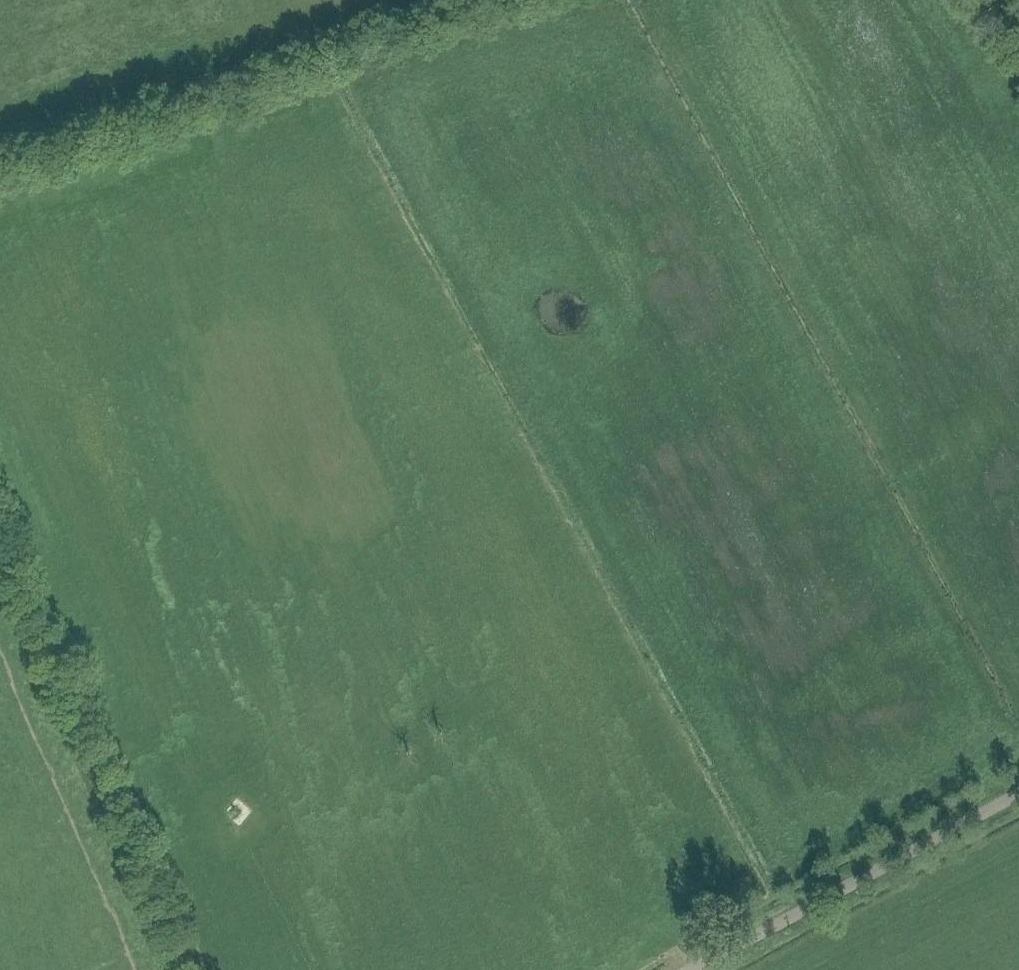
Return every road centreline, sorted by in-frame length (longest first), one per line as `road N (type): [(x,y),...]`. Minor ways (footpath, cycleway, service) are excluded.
road 1 (unclassified): [(690,969),(1018,793)]

